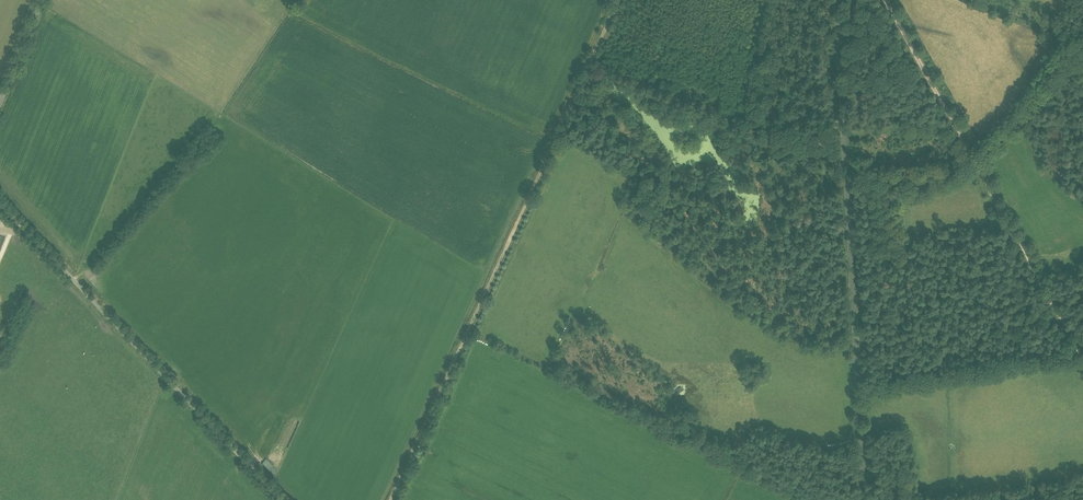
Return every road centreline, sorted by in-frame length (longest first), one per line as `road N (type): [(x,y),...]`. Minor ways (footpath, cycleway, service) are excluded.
road 1 (unclassified): [(866,499),(837,0)]
road 2 (track): [(596,52),(390,499)]
road 3 (unclassified): [(284,499),(0,201)]
road 4 (track): [(1082,347),(858,385)]
road 5 (track): [(1082,361),(974,162)]
road 6 (track): [(974,162),(886,0)]
road 7 (track): [(1082,36),(974,162)]
road 8 (track): [(820,499),(676,429)]

